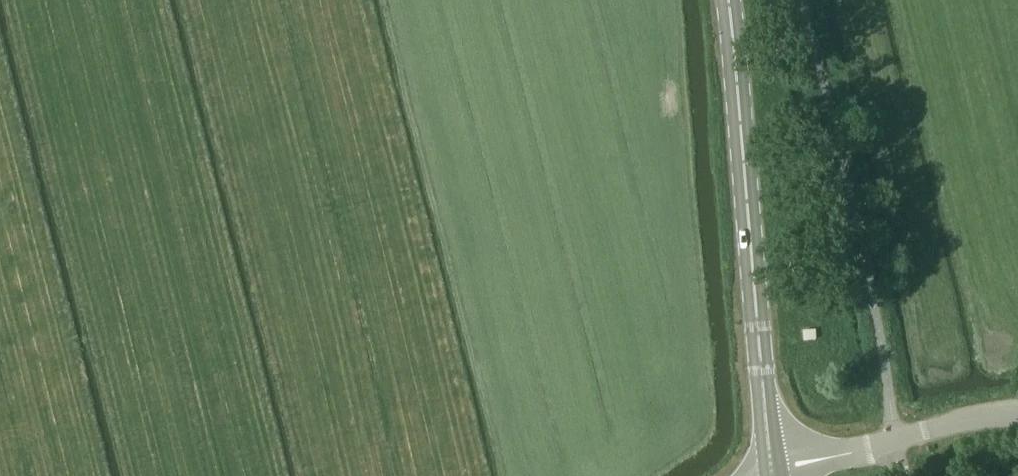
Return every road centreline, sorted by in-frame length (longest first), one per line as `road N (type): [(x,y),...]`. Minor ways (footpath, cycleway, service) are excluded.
road 1 (tertiary): [(772,475),(728,0)]
road 2 (tertiary): [(1017,421),(895,443)]

